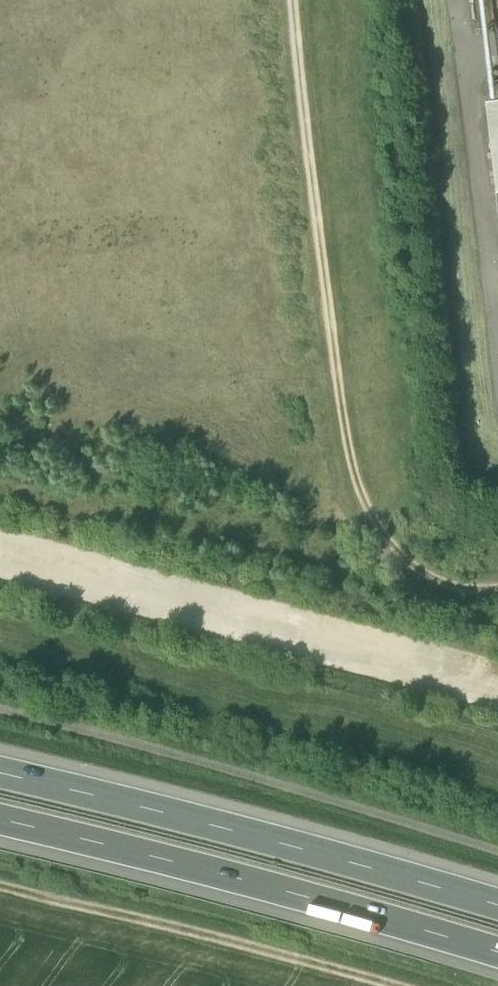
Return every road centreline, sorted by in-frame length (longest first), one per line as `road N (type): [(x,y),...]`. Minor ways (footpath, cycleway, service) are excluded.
road 1 (track): [(0,709),(497,853)]
road 2 (motorway): [(0,821),(497,956)]
road 3 (motorway): [(497,908),(229,829),(0,776)]
road 4 (track): [(381,985),(184,930),(0,892)]

